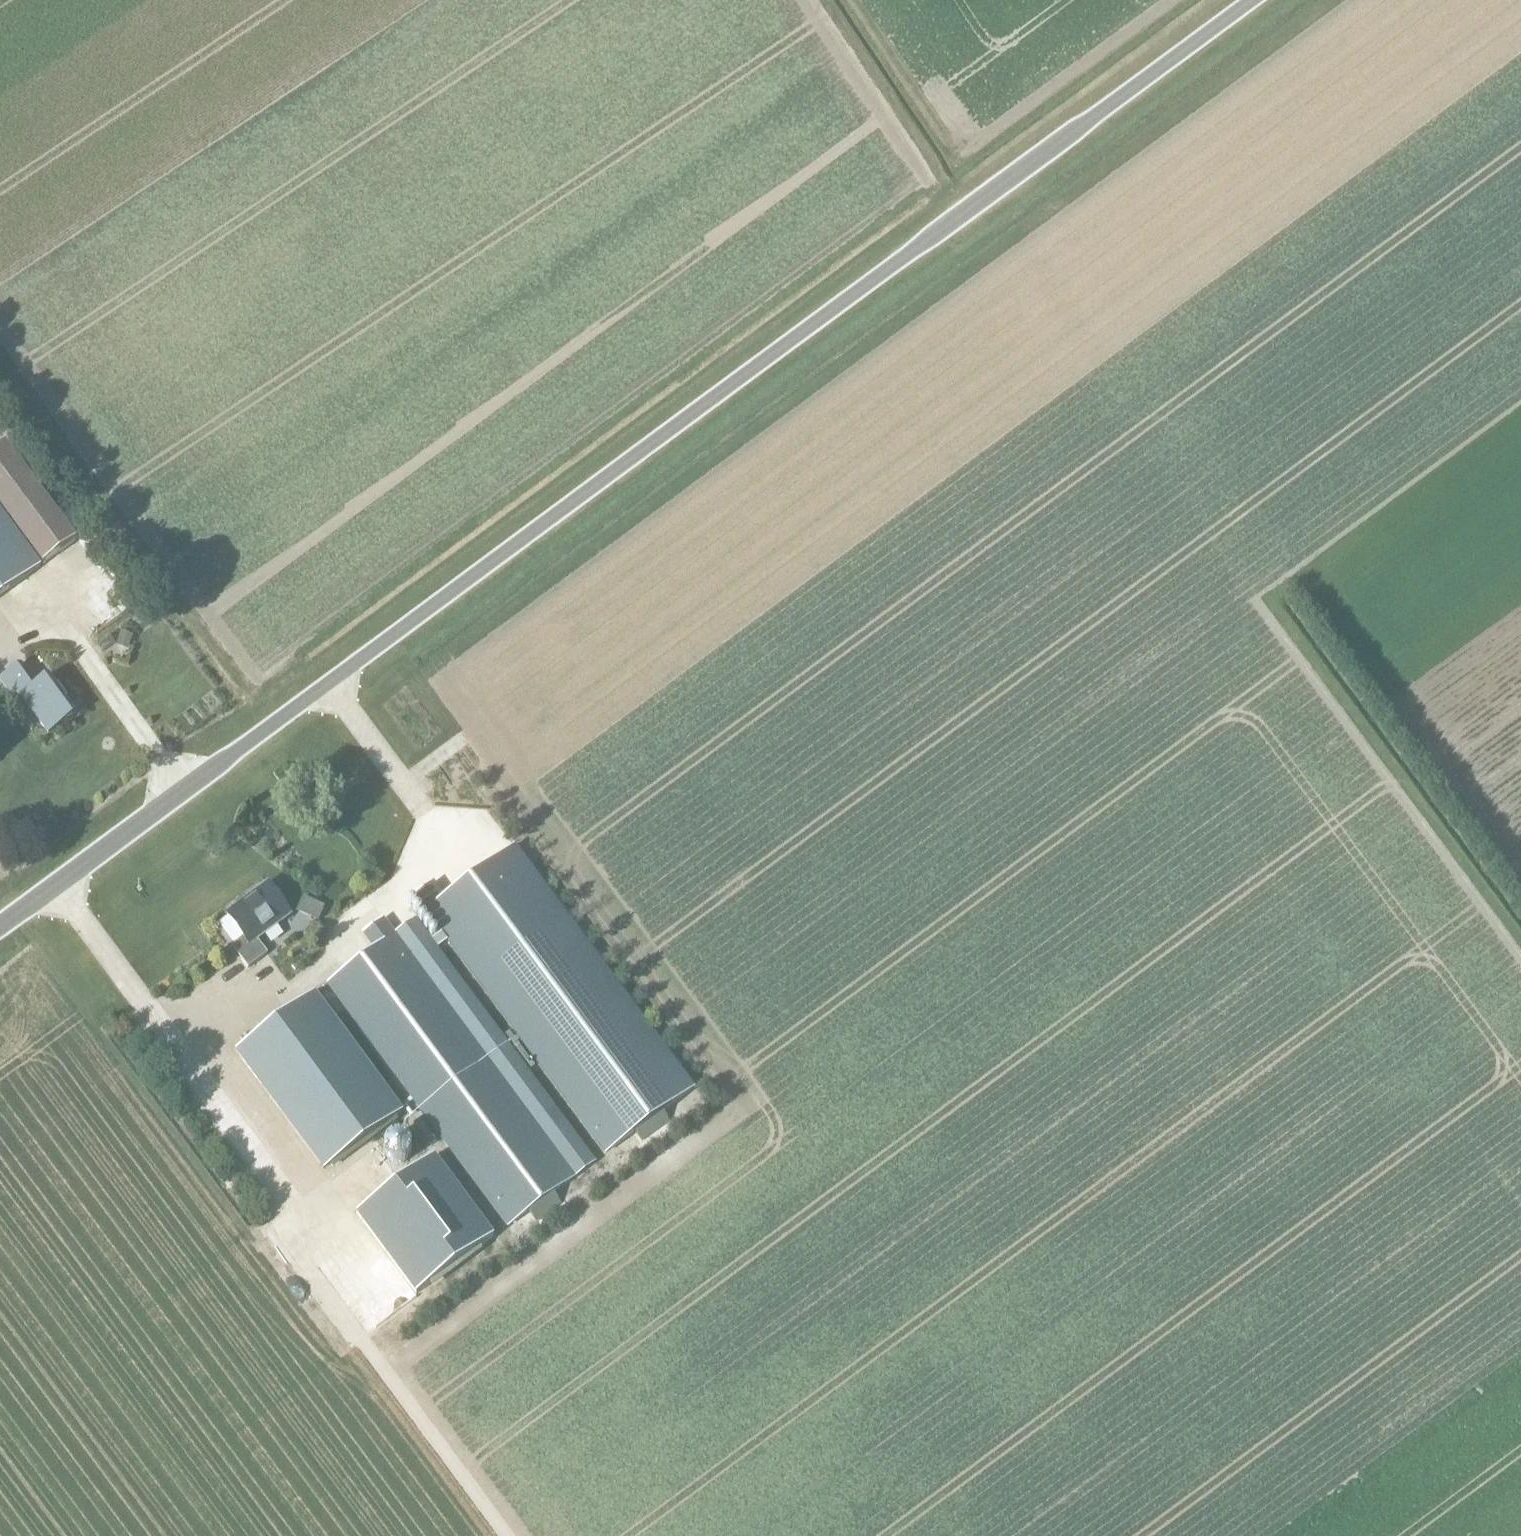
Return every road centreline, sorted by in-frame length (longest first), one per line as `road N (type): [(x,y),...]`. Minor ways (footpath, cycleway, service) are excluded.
road 1 (unclassified): [(0,921),(1243,0)]

